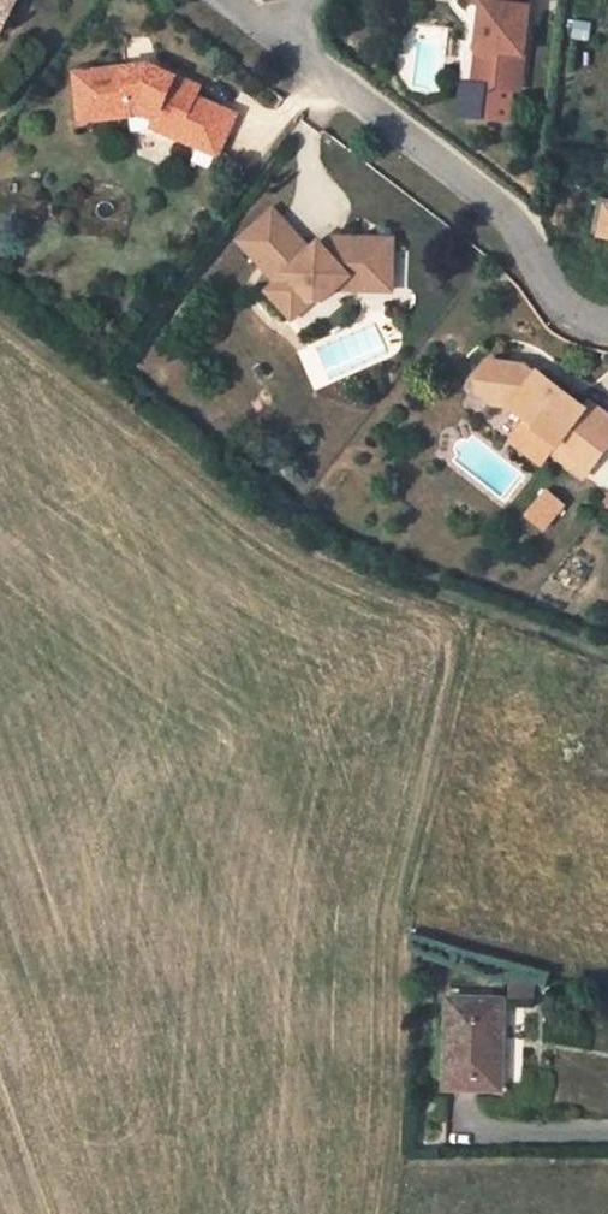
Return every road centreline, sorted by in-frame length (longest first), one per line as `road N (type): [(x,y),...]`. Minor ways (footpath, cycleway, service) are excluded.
road 1 (residential): [(607,325),(578,316),(553,290),(500,205),(231,0)]

